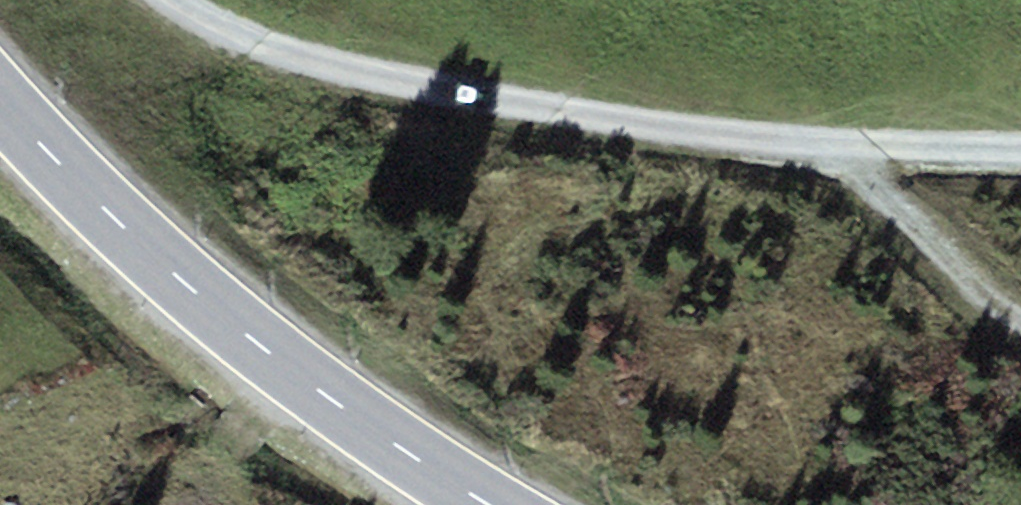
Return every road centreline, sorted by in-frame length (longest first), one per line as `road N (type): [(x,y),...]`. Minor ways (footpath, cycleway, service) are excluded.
road 1 (track): [(172,0),(333,79),(809,159),(1020,160)]
road 2 (primary): [(495,504),(323,405),(53,164),(0,94)]
road 3 (track): [(809,159),(890,214),(986,304),(1020,324)]

